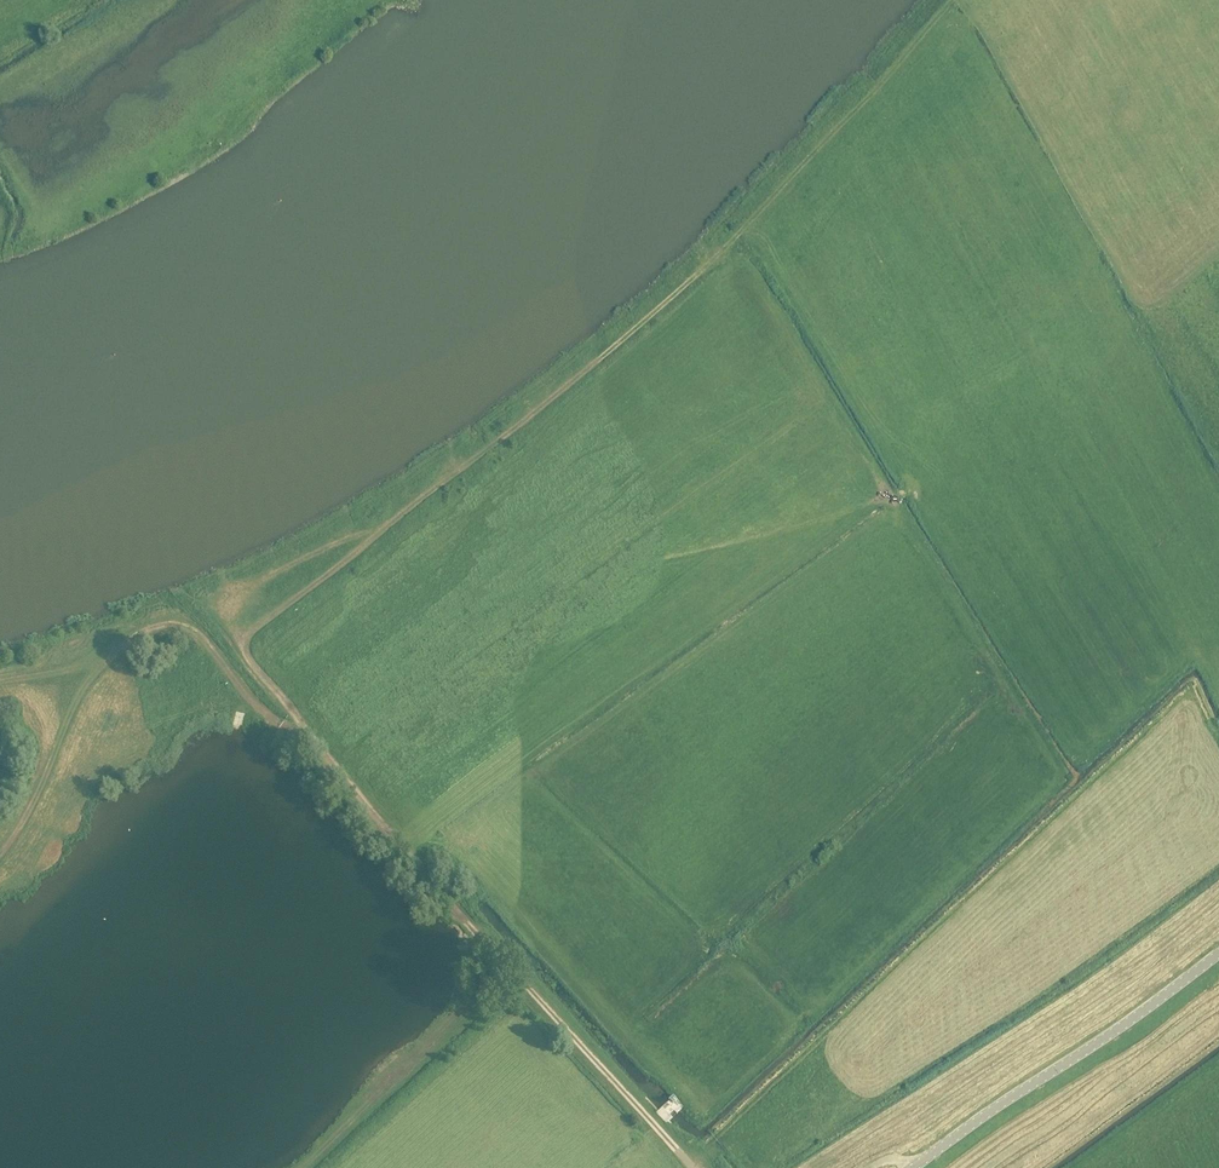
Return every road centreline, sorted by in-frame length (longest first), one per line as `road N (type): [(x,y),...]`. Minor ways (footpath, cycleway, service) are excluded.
road 1 (track): [(694,1167),(464,918),(295,714)]
road 2 (tertiary): [(911,1167),(1218,951)]

